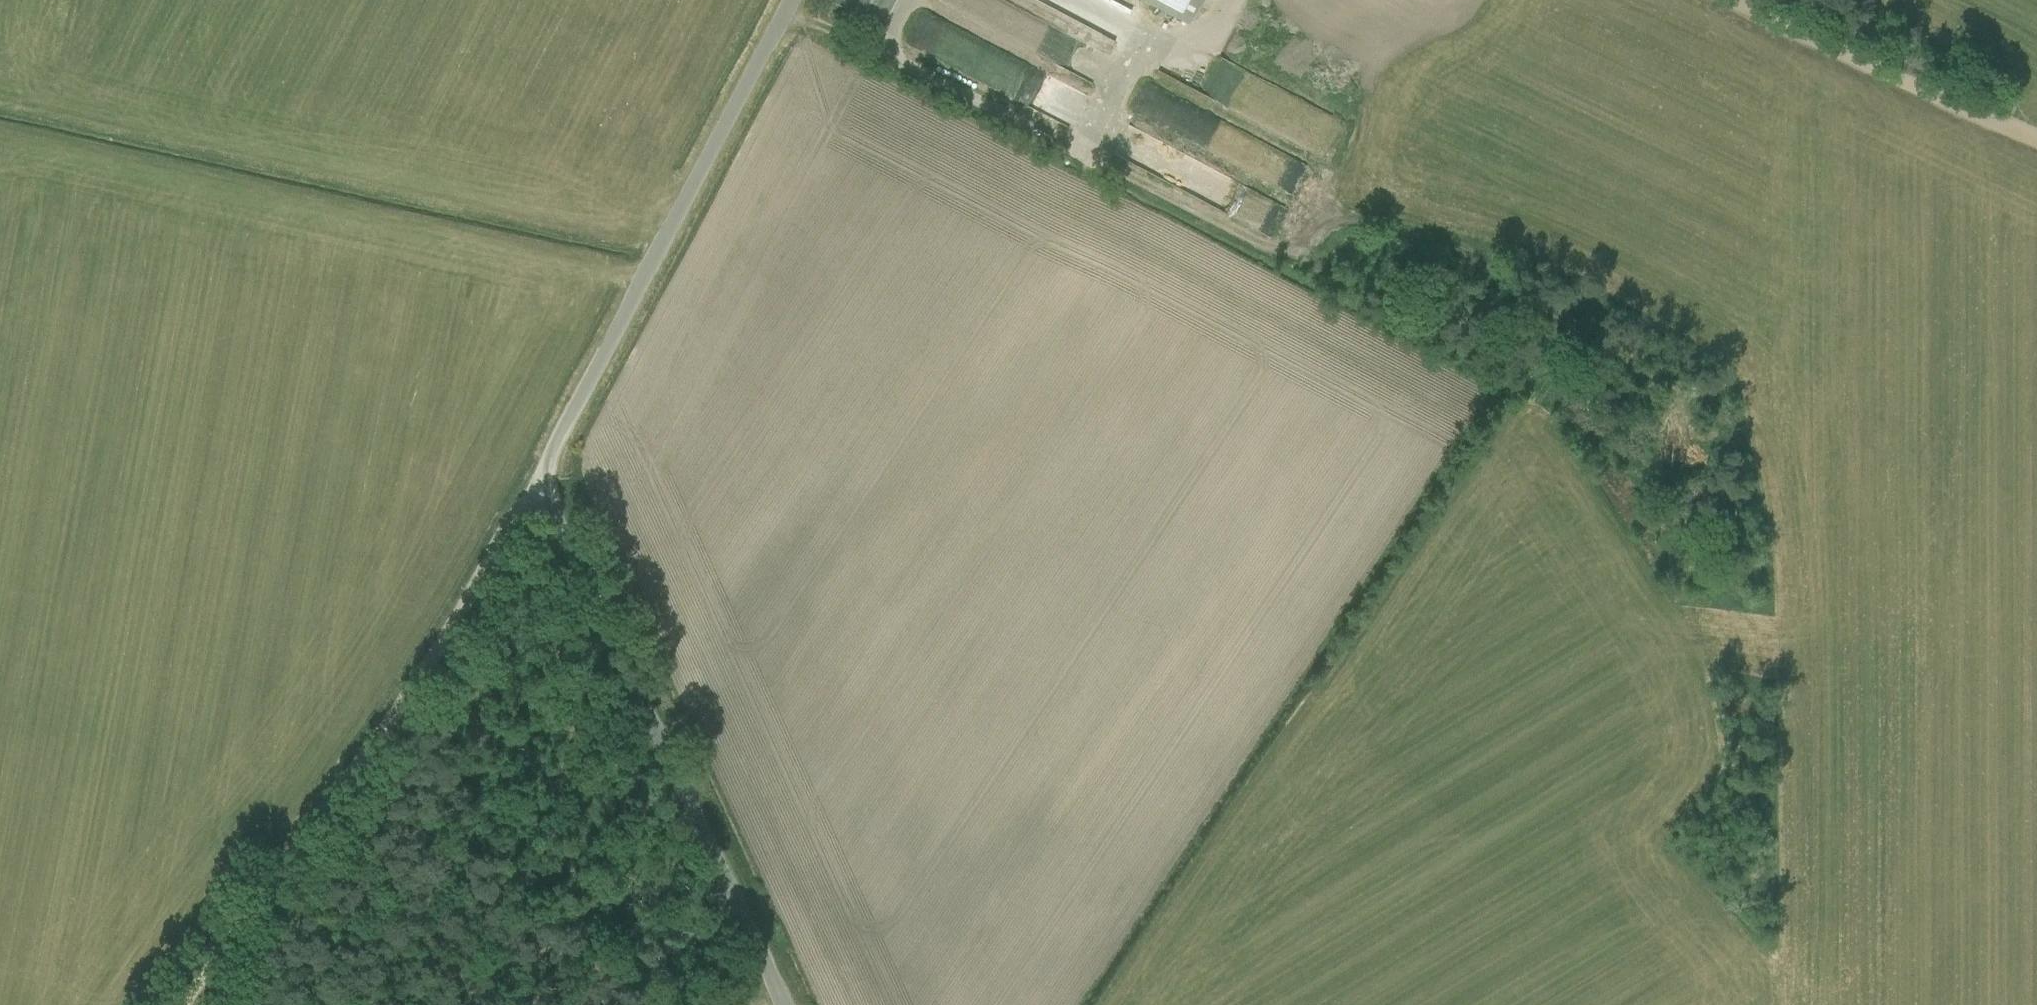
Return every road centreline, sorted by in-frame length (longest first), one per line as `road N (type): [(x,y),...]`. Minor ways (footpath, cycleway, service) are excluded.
road 1 (unclassified): [(783,1004),(537,481),(789,0)]
road 2 (track): [(185,1004),(439,643),(537,481)]
road 3 (track): [(2036,139),(1728,0)]

